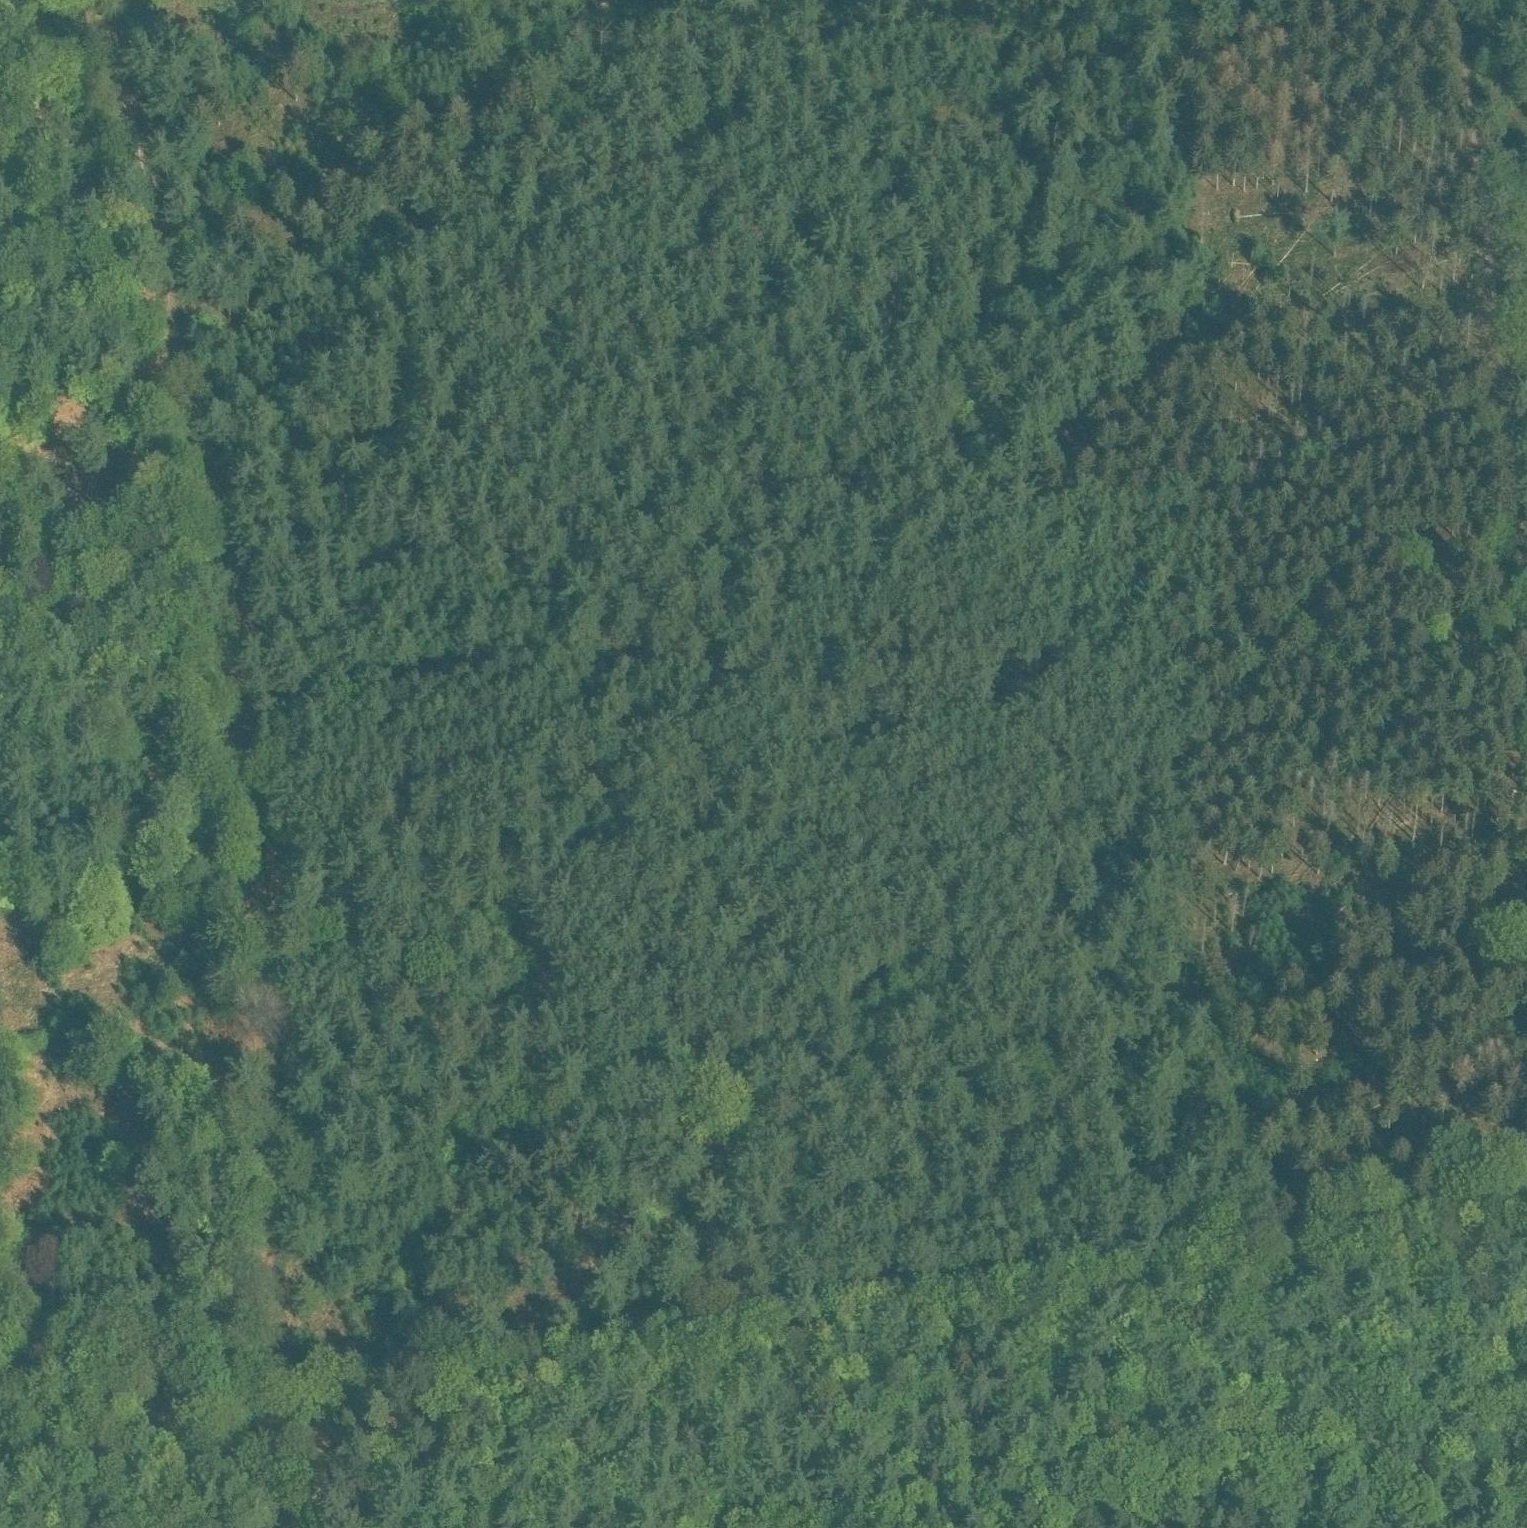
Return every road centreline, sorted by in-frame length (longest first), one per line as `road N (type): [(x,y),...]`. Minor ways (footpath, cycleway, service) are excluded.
road 1 (track): [(174,323),(244,758),(265,942),(273,1406)]
road 2 (track): [(1526,520),(1460,0)]
road 3 (track): [(102,0),(174,323)]
road 4 (track): [(273,1406),(0,1445)]
road 5 (track): [(273,1406),(280,1527)]

